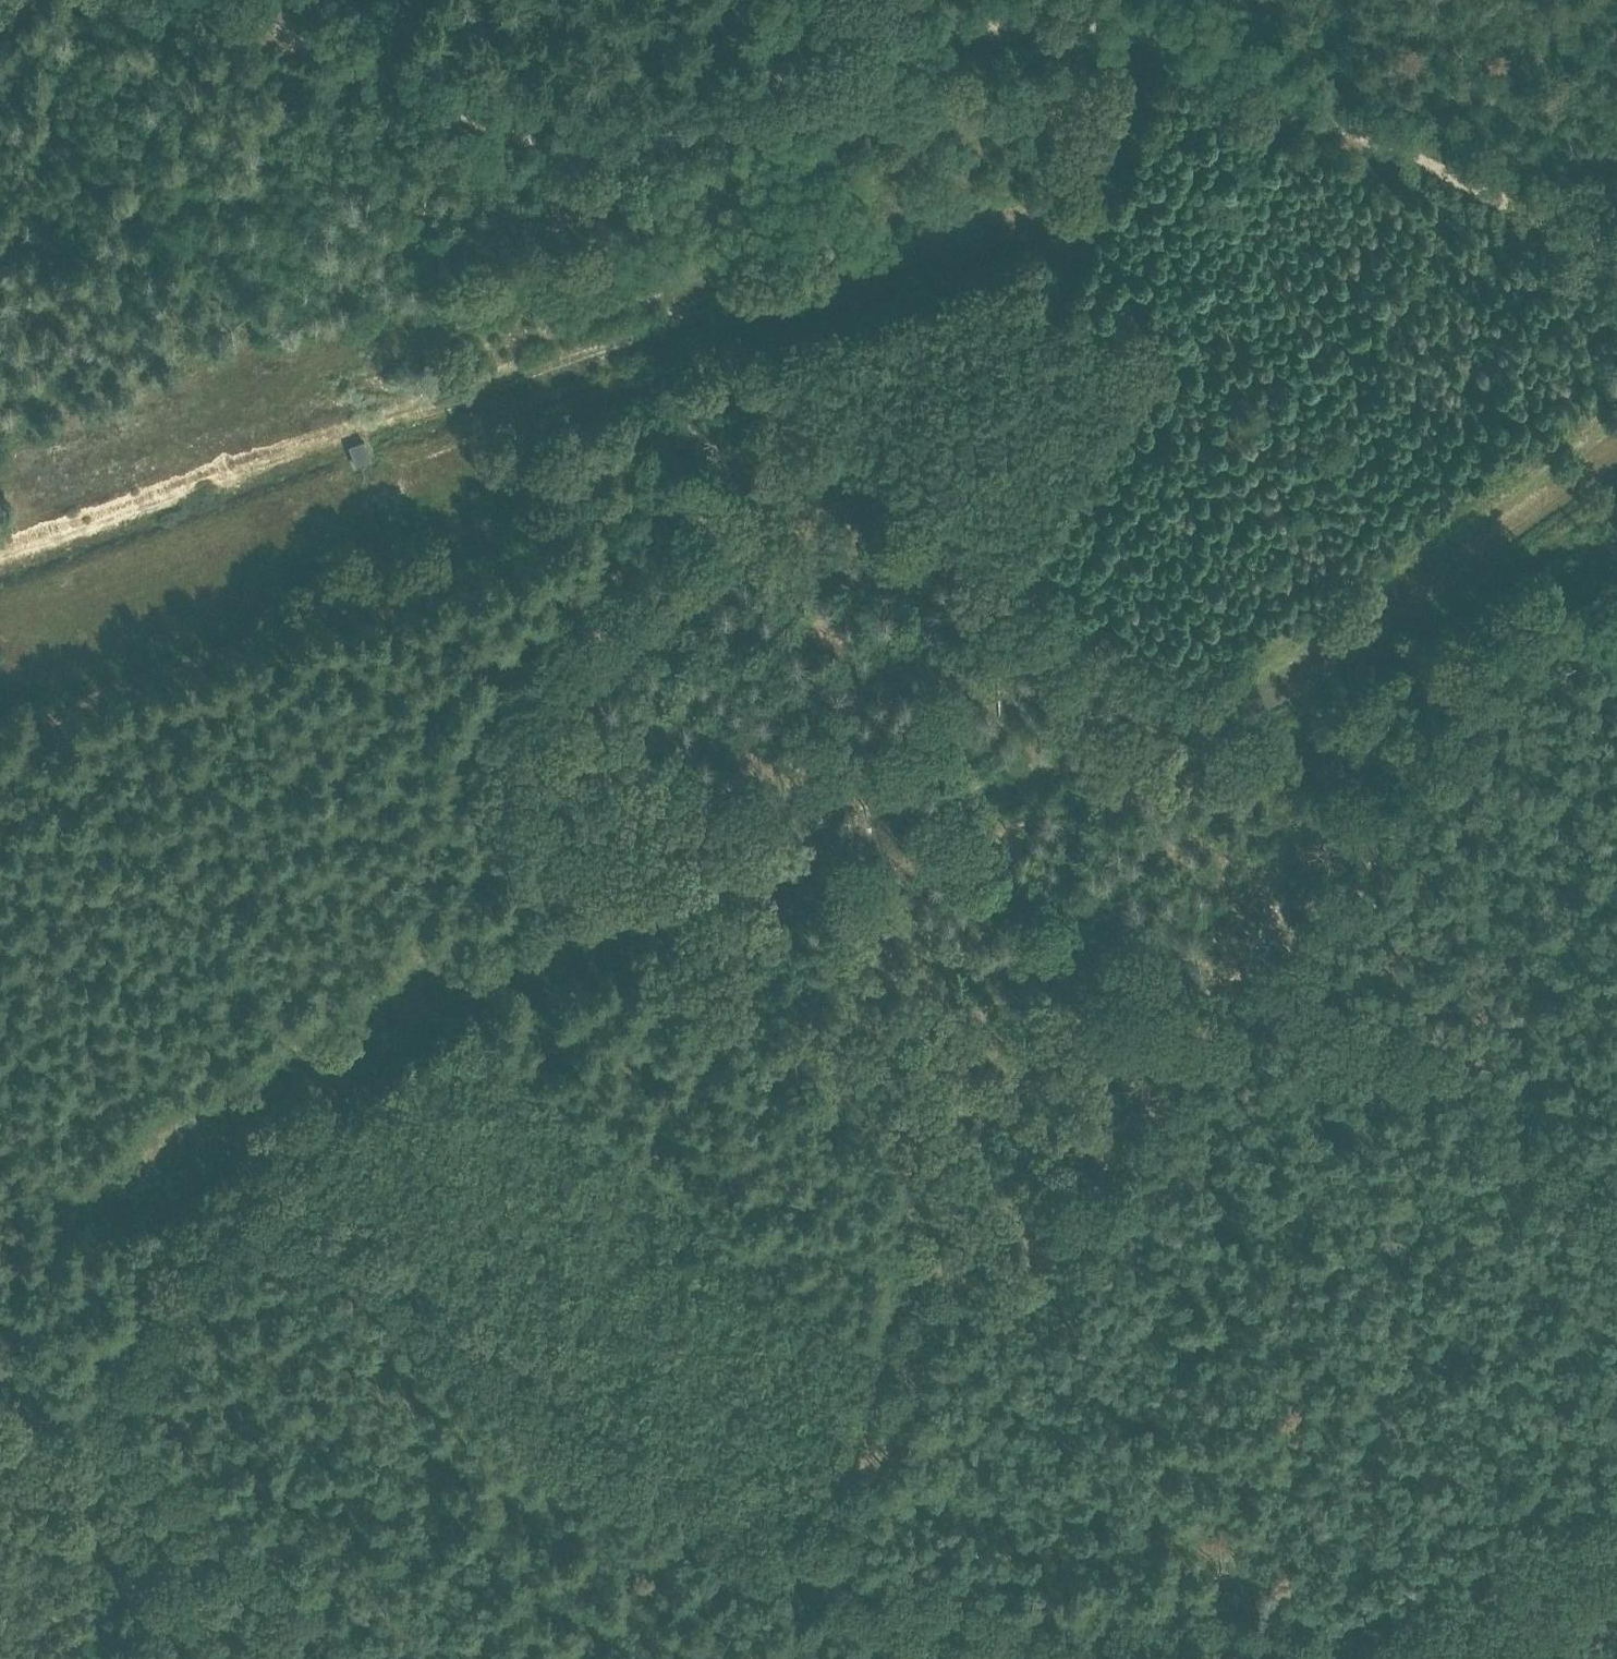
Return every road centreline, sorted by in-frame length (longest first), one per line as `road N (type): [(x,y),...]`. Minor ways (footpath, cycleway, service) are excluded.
road 1 (track): [(92,1418),(269,1210),(290,1199),(315,1206),(682,1494),(783,1551),(824,1564),(838,1553),(954,1314),(983,1310),(1028,1343),(1053,1344),(1316,995),(1515,679),(1616,548)]
road 2 (track): [(0,766),(107,692),(390,599),(406,517),(556,420),(667,368),(1079,230),(1093,212),(1147,39)]
road 3 (track): [(1147,39),(1029,17),(961,19),(691,128),(567,143),(499,126),(204,0)]
road 4 (track): [(1251,1079),(1209,1040),(1207,1010),(1235,973),(1292,973),(1616,1194)]
road 5 (track): [(1616,266),(1147,39)]

